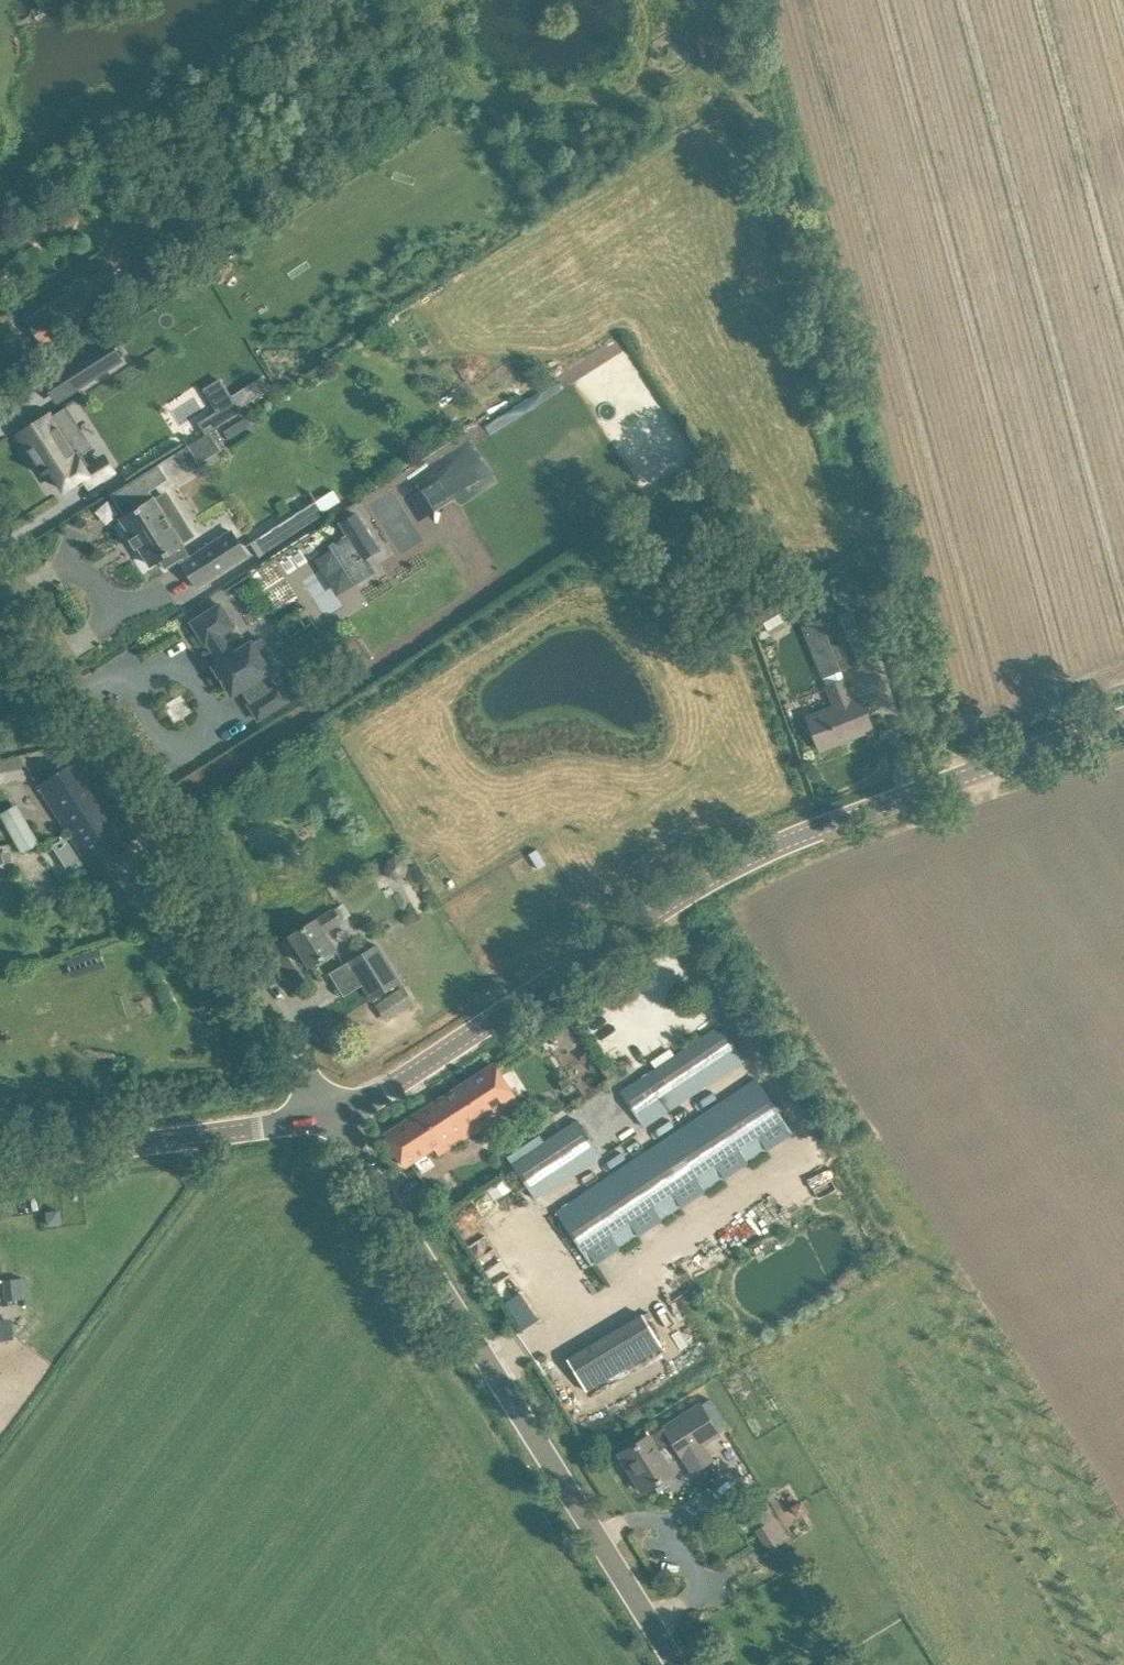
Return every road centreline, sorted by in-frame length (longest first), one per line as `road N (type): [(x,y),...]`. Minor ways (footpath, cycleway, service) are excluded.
road 1 (tertiary): [(333,1113),(737,863),(871,804),(1123,717)]
road 2 (track): [(933,782),(719,0)]
road 3 (tertiary): [(676,1664),(333,1113)]
road 4 (tertiary): [(333,1113),(0,586)]
road 5 (tertiary): [(0,1159),(221,1137),(333,1113)]

